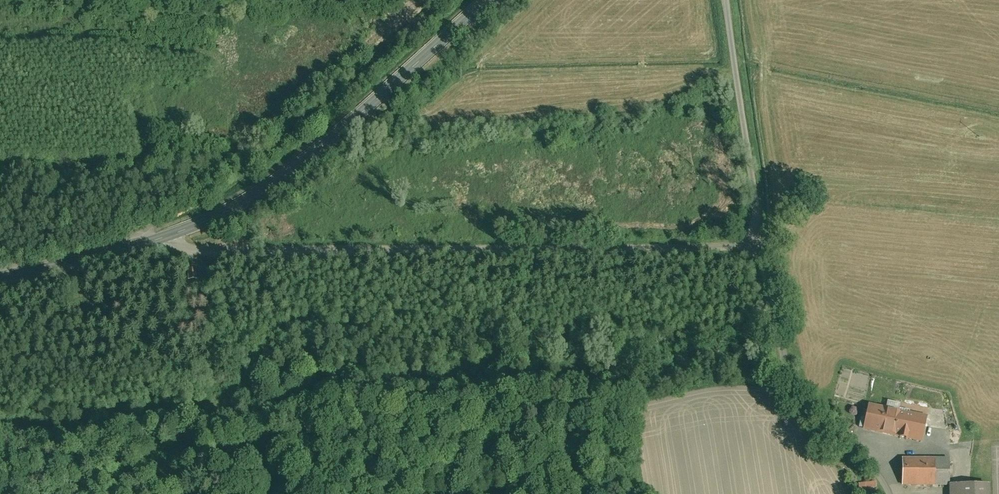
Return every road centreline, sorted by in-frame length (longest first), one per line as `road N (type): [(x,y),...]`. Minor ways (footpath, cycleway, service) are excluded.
road 1 (residential): [(165,240),(183,253),(439,242),(758,244)]
road 2 (tertiary): [(490,0),(272,185),(165,240)]
road 3 (unclassified): [(758,244),(795,393),(853,441),(891,493)]
road 4 (residential): [(758,244),(722,0)]
road 5 (tertiary): [(0,282),(165,240)]

